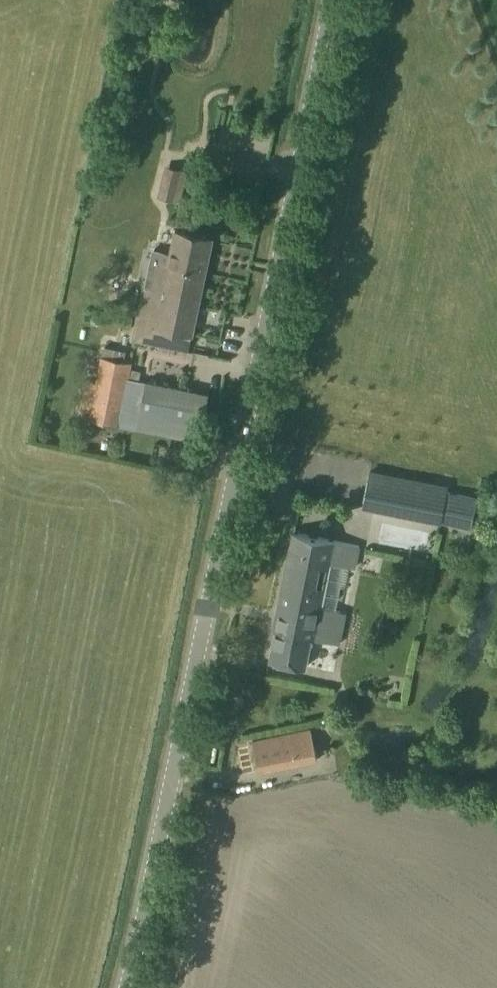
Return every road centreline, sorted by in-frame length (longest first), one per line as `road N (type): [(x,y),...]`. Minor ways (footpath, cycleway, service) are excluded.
road 1 (tertiary): [(123,987),(335,0)]

